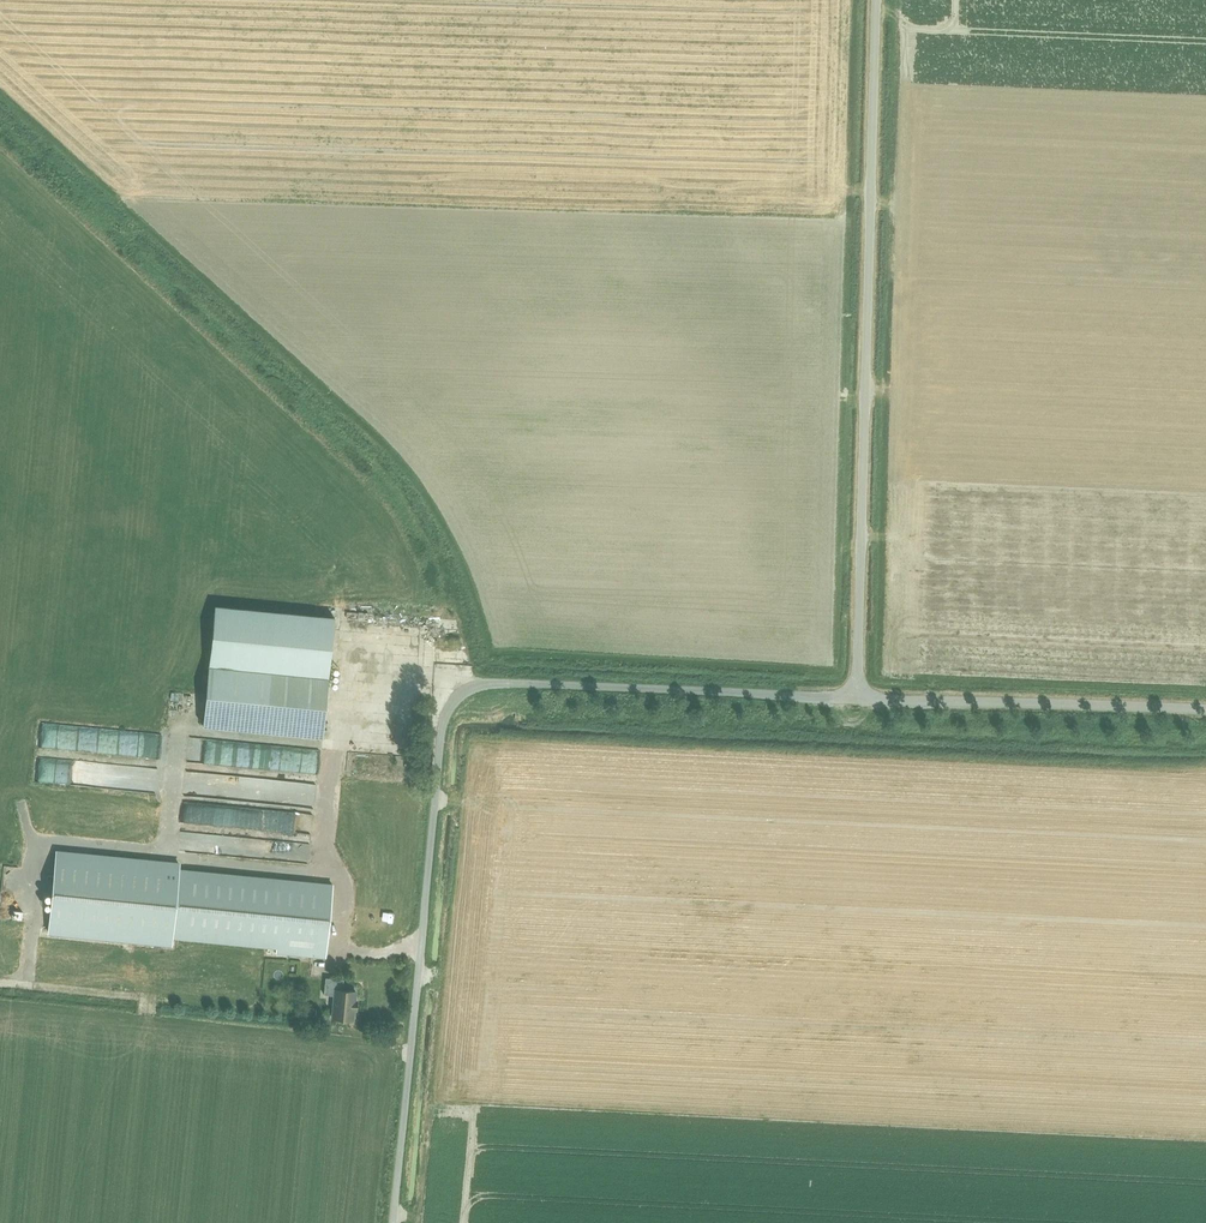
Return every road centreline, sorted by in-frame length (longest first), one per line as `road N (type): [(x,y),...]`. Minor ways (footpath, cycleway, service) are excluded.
road 1 (unclassified): [(393,1222),(442,724),(457,689),(477,681),(857,700)]
road 2 (tertiary): [(857,700),(872,0)]
road 3 (tertiary): [(1205,711),(857,700)]

